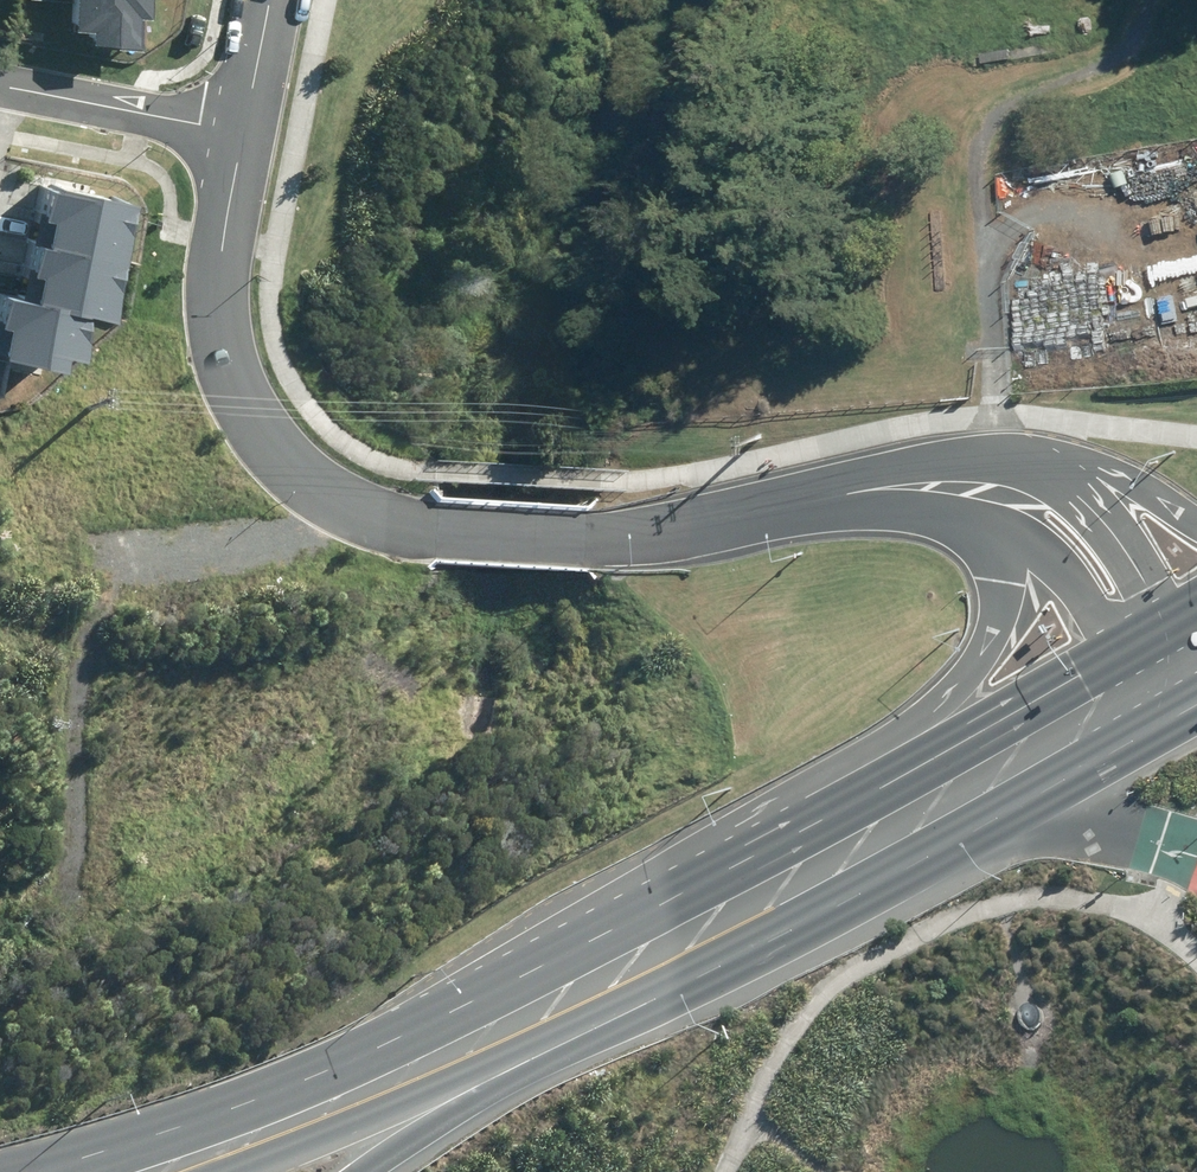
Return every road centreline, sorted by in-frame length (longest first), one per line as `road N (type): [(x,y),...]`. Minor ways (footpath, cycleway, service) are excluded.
road 1 (residential): [(244,130),(224,239),(224,330),(235,393),(271,449),(307,485),(362,517),(435,530),(651,538),(868,490)]
road 2 (track): [(78,886),(77,687),(99,614),(129,582),(299,543),(347,508)]
road 3 (primary): [(870,837),(544,1013)]
road 4 (primary): [(870,837),(954,717),(1009,590),(1001,526)]
road 5 (primary): [(544,1013),(236,1148)]
road 6 (primary): [(1141,692),(870,837)]
road 7 (residential): [(991,461),(1058,485),(1113,523),(1196,647)]
road 8 (residential): [(244,130),(0,86)]
road 9 (motorway): [(544,1013),(355,1171)]
road 10 (residential): [(1141,692),(1059,568),(1001,526)]
road 11 (primary): [(991,461),(1051,462),(1117,476),(1196,521)]
road 12 (residential): [(1001,526),(942,501),(868,490)]
road 13 (residential): [(270,0),(244,130)]
road 14 (residential): [(868,490),(991,461)]

